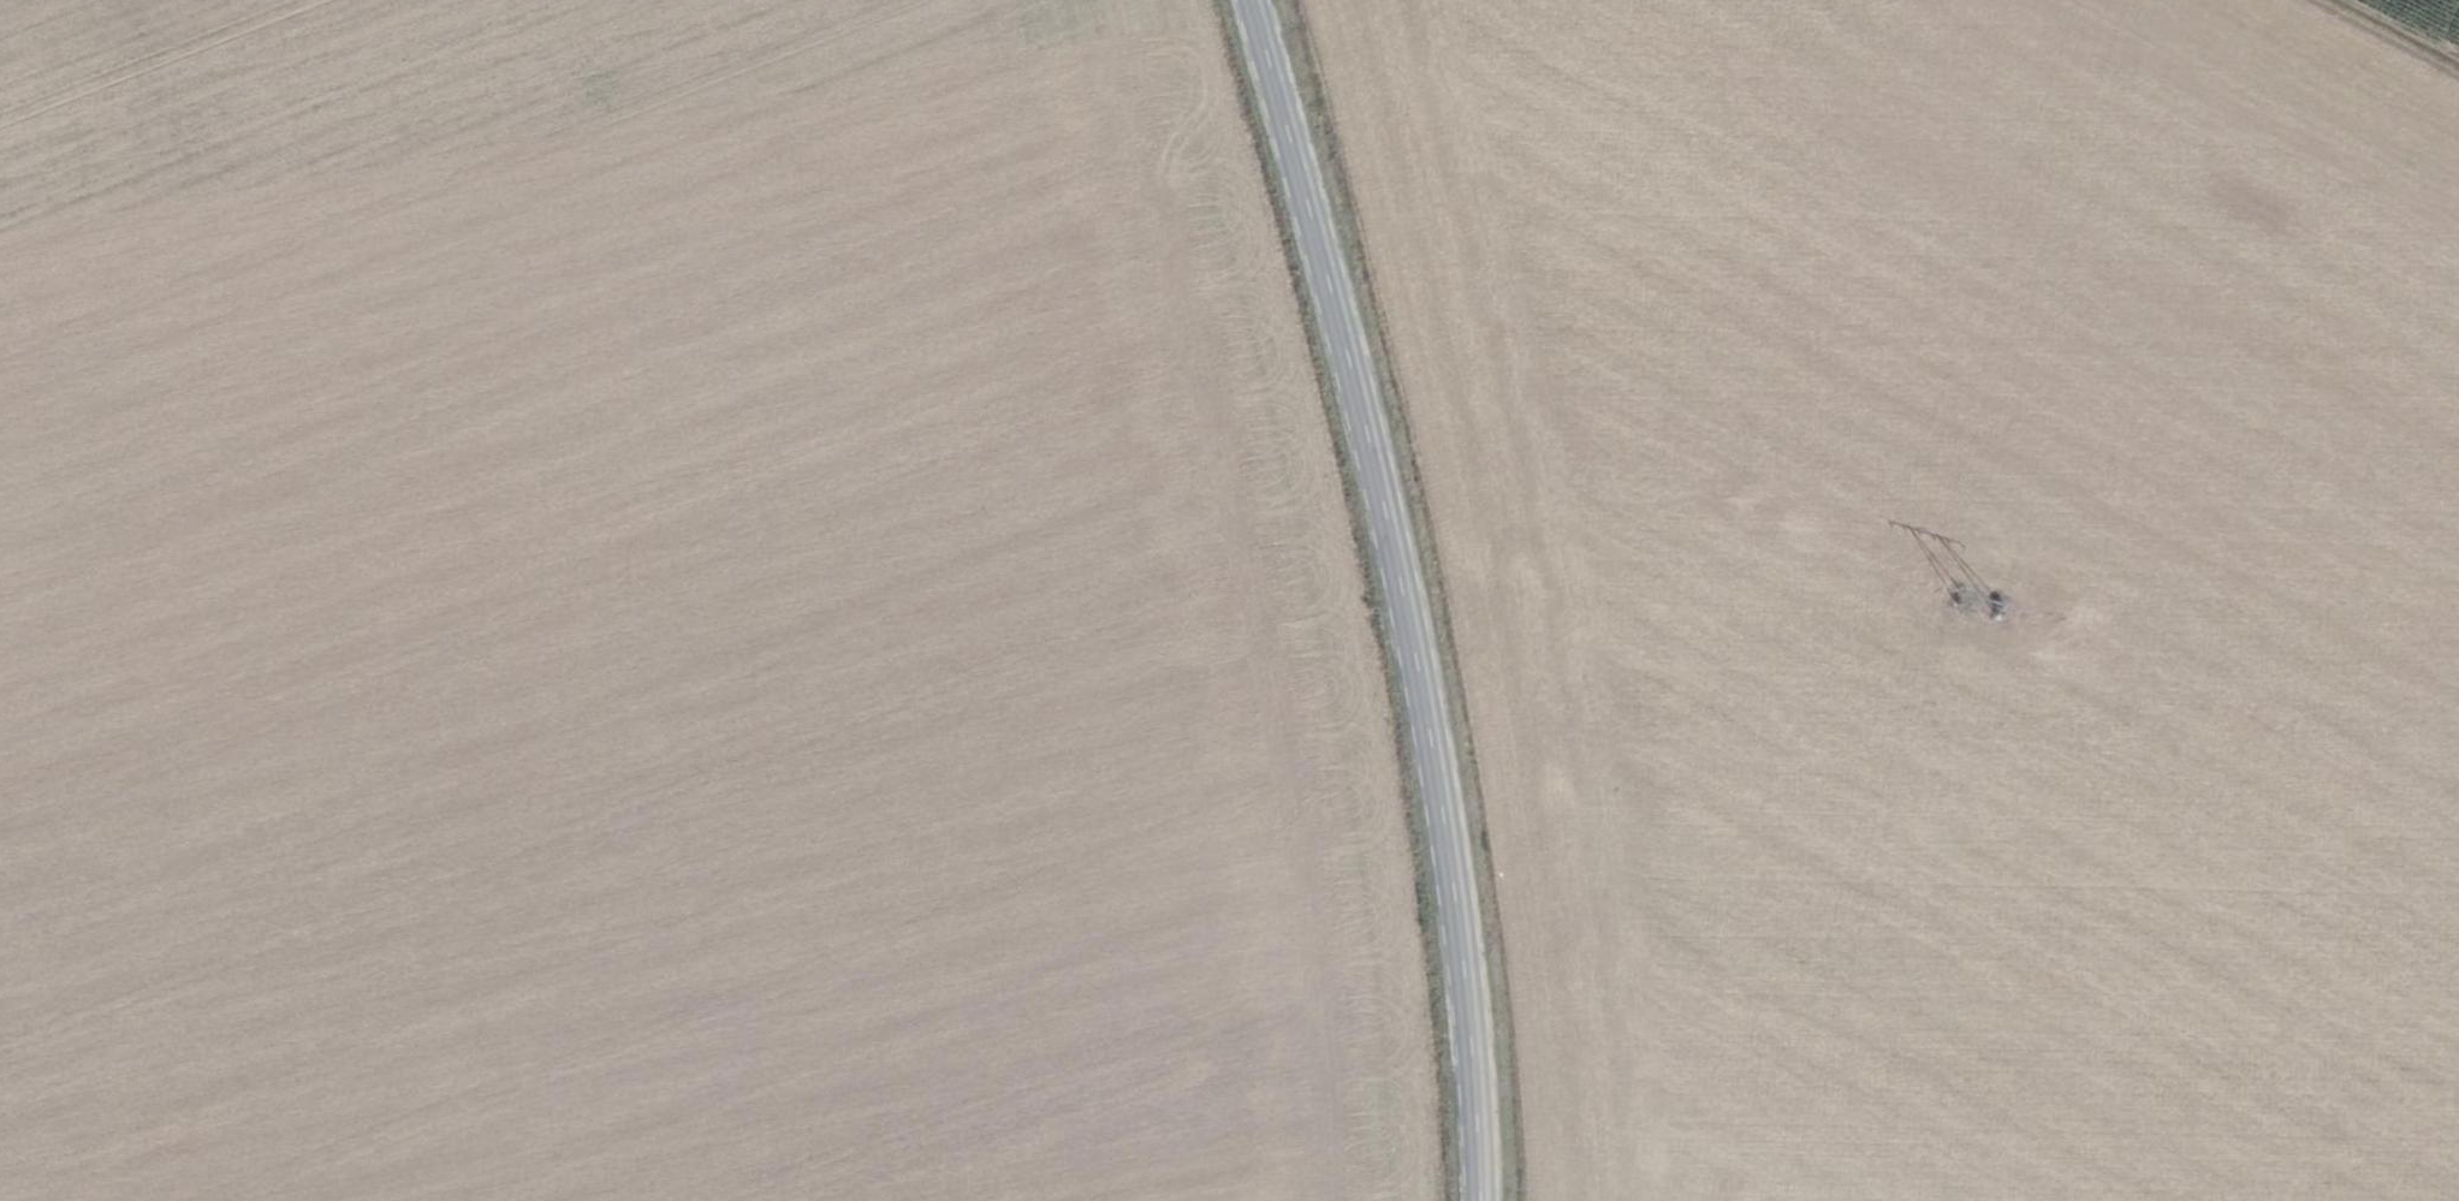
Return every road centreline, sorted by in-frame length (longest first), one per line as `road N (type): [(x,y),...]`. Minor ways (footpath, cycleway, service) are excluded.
road 1 (secondary): [(1263,0),(1409,552),(1477,911),(1496,1200)]
road 2 (track): [(2331,0),(2458,67)]

